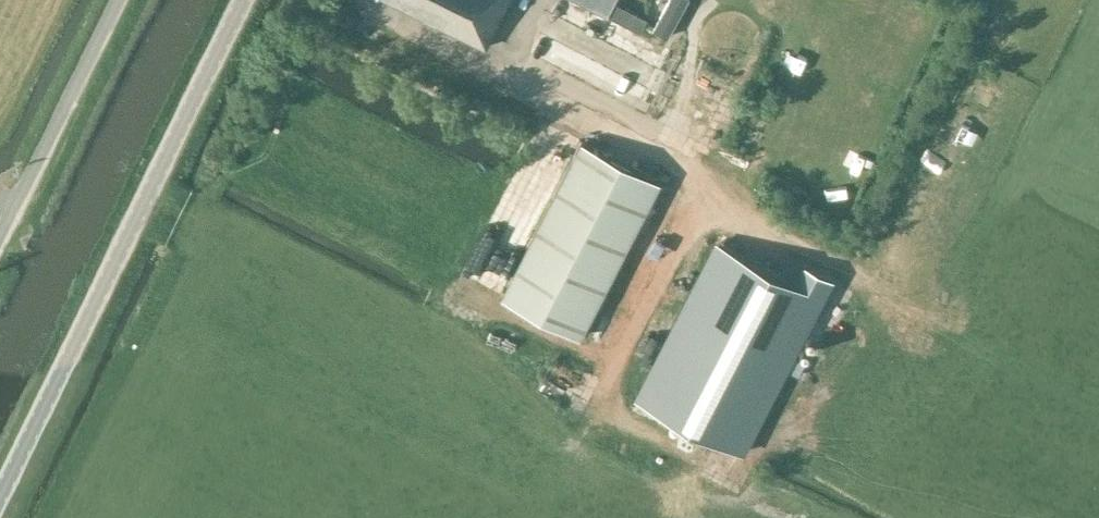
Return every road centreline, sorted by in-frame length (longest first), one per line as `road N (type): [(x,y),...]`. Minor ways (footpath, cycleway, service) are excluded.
road 1 (track): [(1098,413),(934,352),(858,274),(668,162),(363,0)]
road 2 (tertiary): [(241,0),(0,494)]
road 3 (unclassified): [(0,244),(122,0)]

